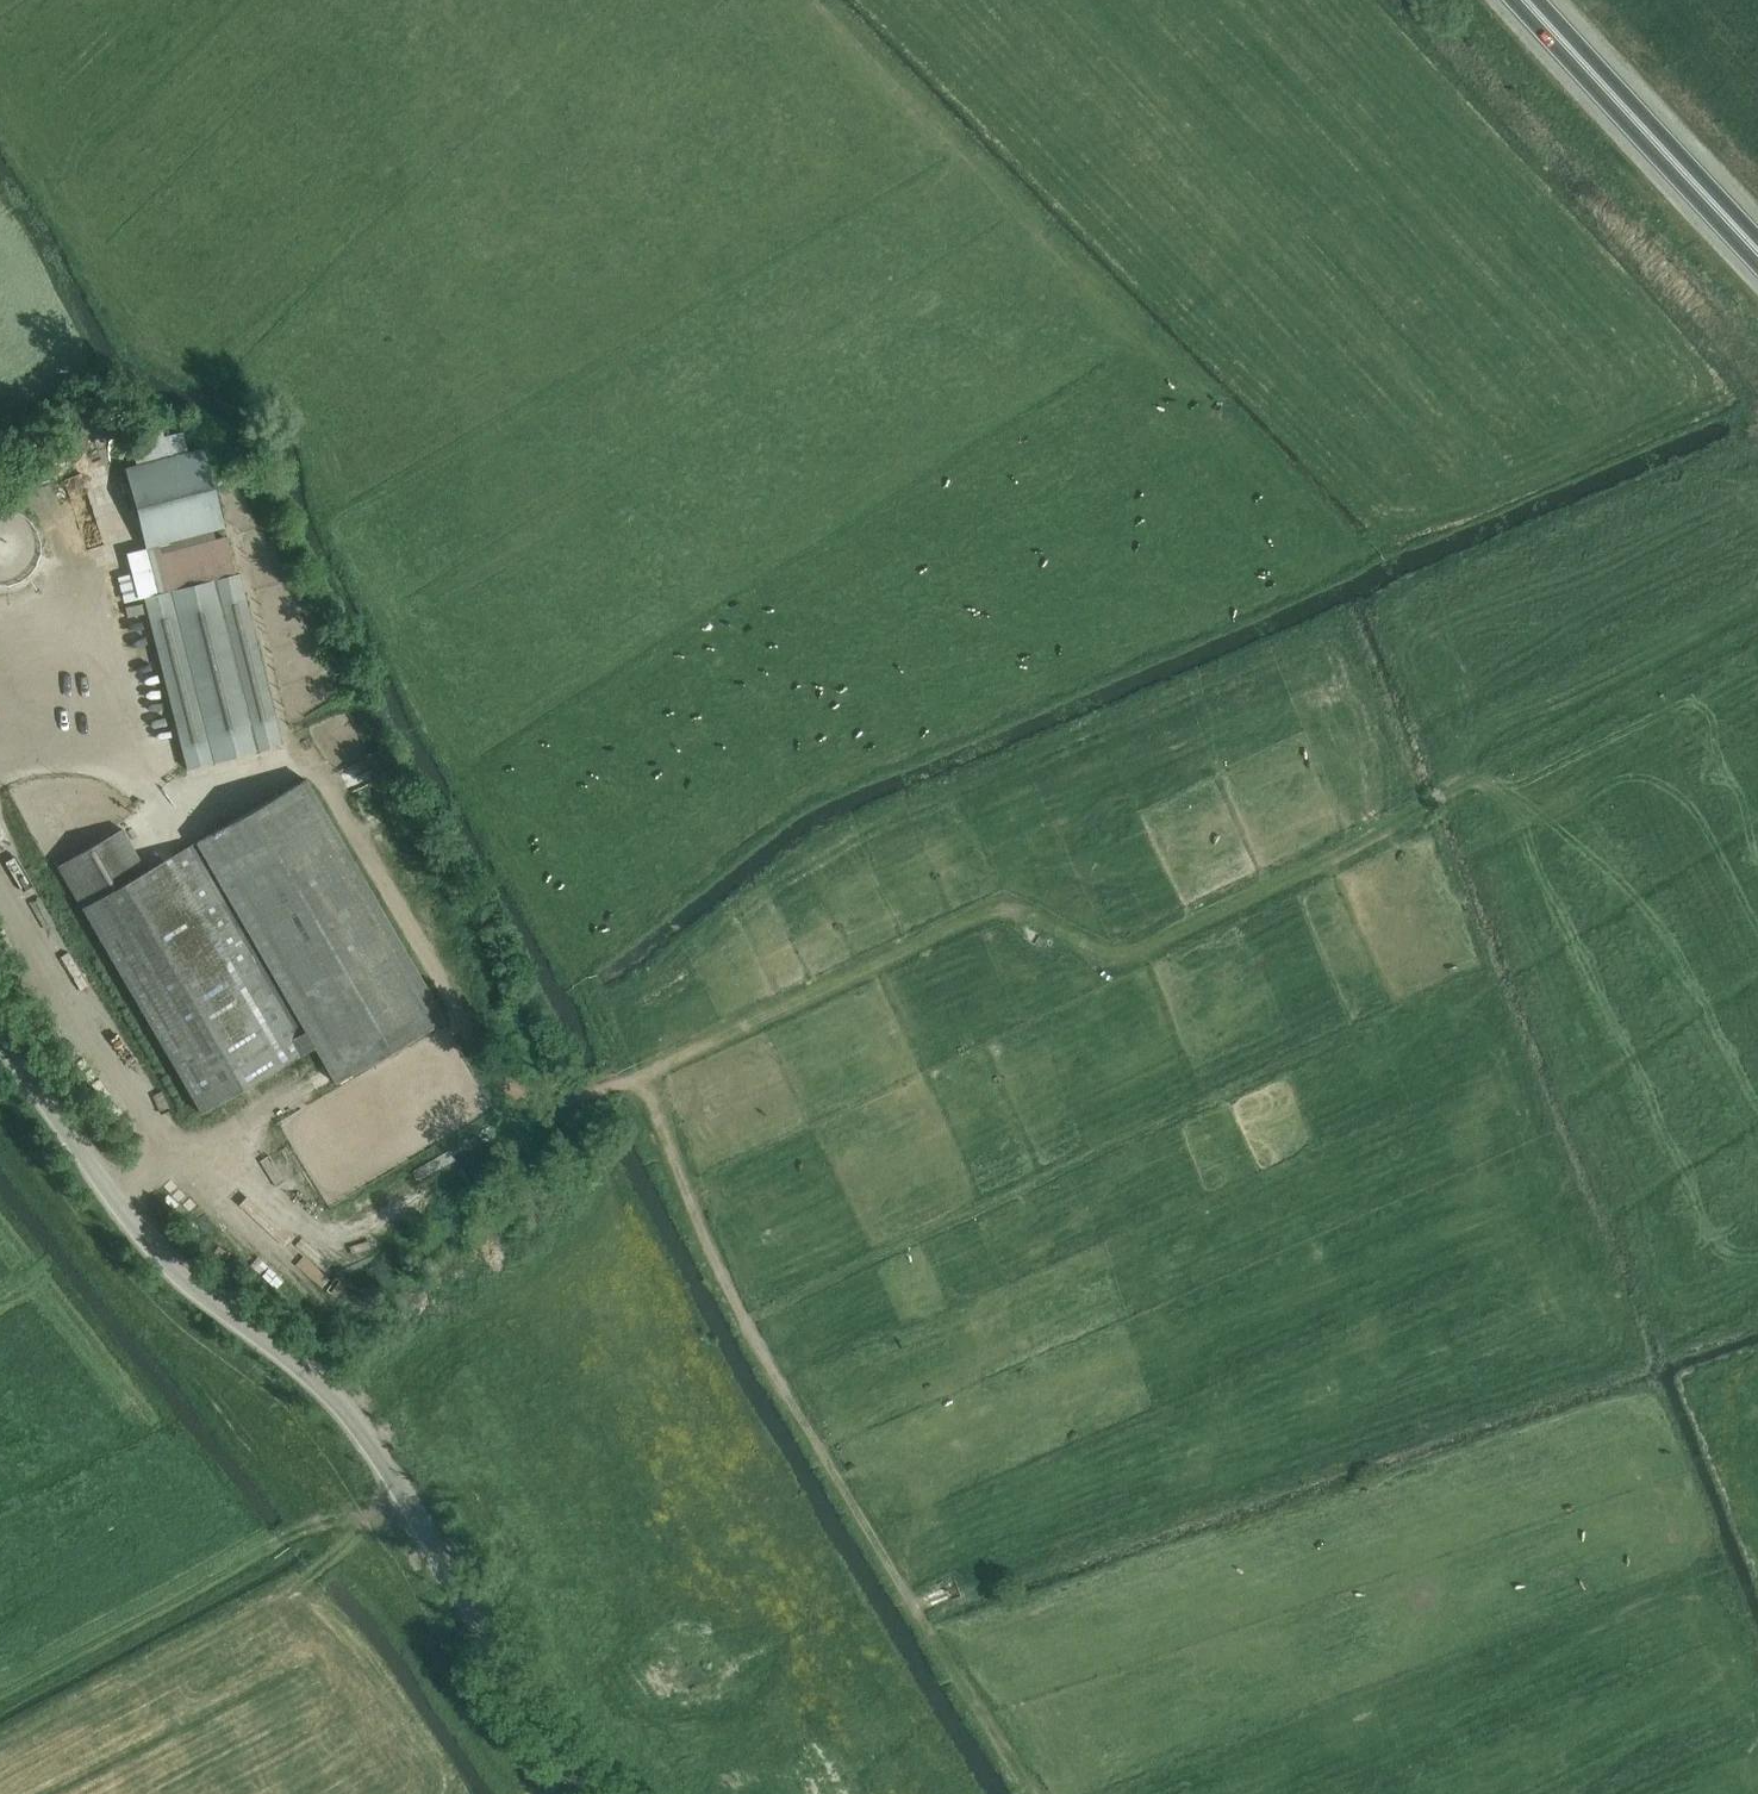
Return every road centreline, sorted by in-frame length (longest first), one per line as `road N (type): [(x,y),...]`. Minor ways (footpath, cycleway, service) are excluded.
road 1 (unclassified): [(616,1793),(521,1681),(339,1398),(304,1362),(194,1294),(146,1244),(0,1044)]
road 2 (trunk): [(1517,0),(1757,261)]
road 3 (trunk): [(1757,234),(1543,0)]

